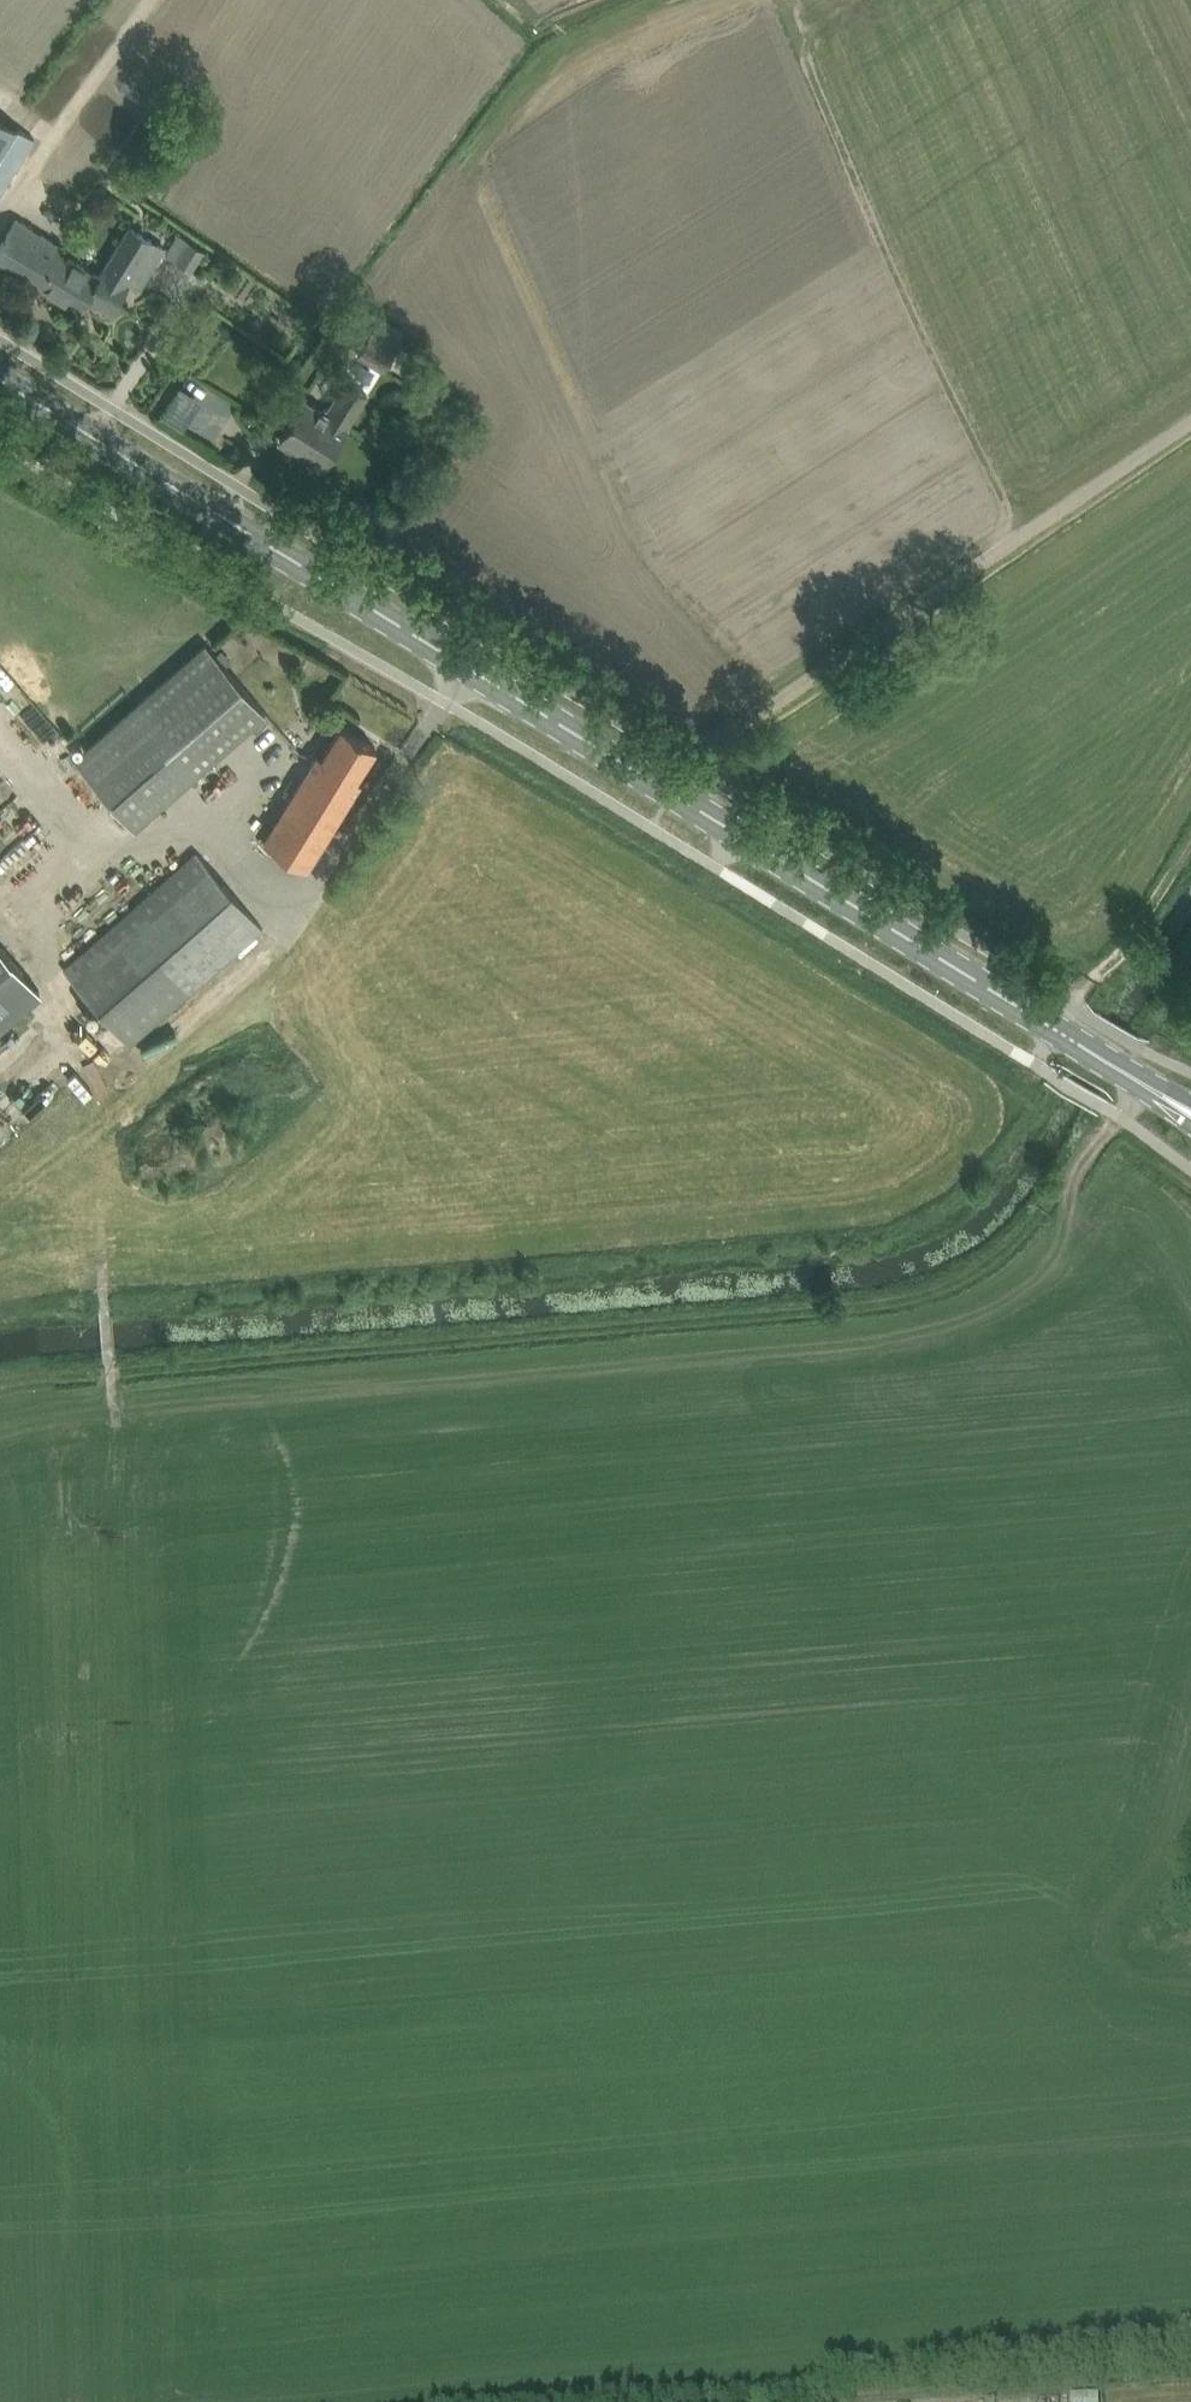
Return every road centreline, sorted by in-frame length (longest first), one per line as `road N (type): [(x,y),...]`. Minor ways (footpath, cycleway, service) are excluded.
road 1 (secondary): [(1118,1068),(0,376)]

